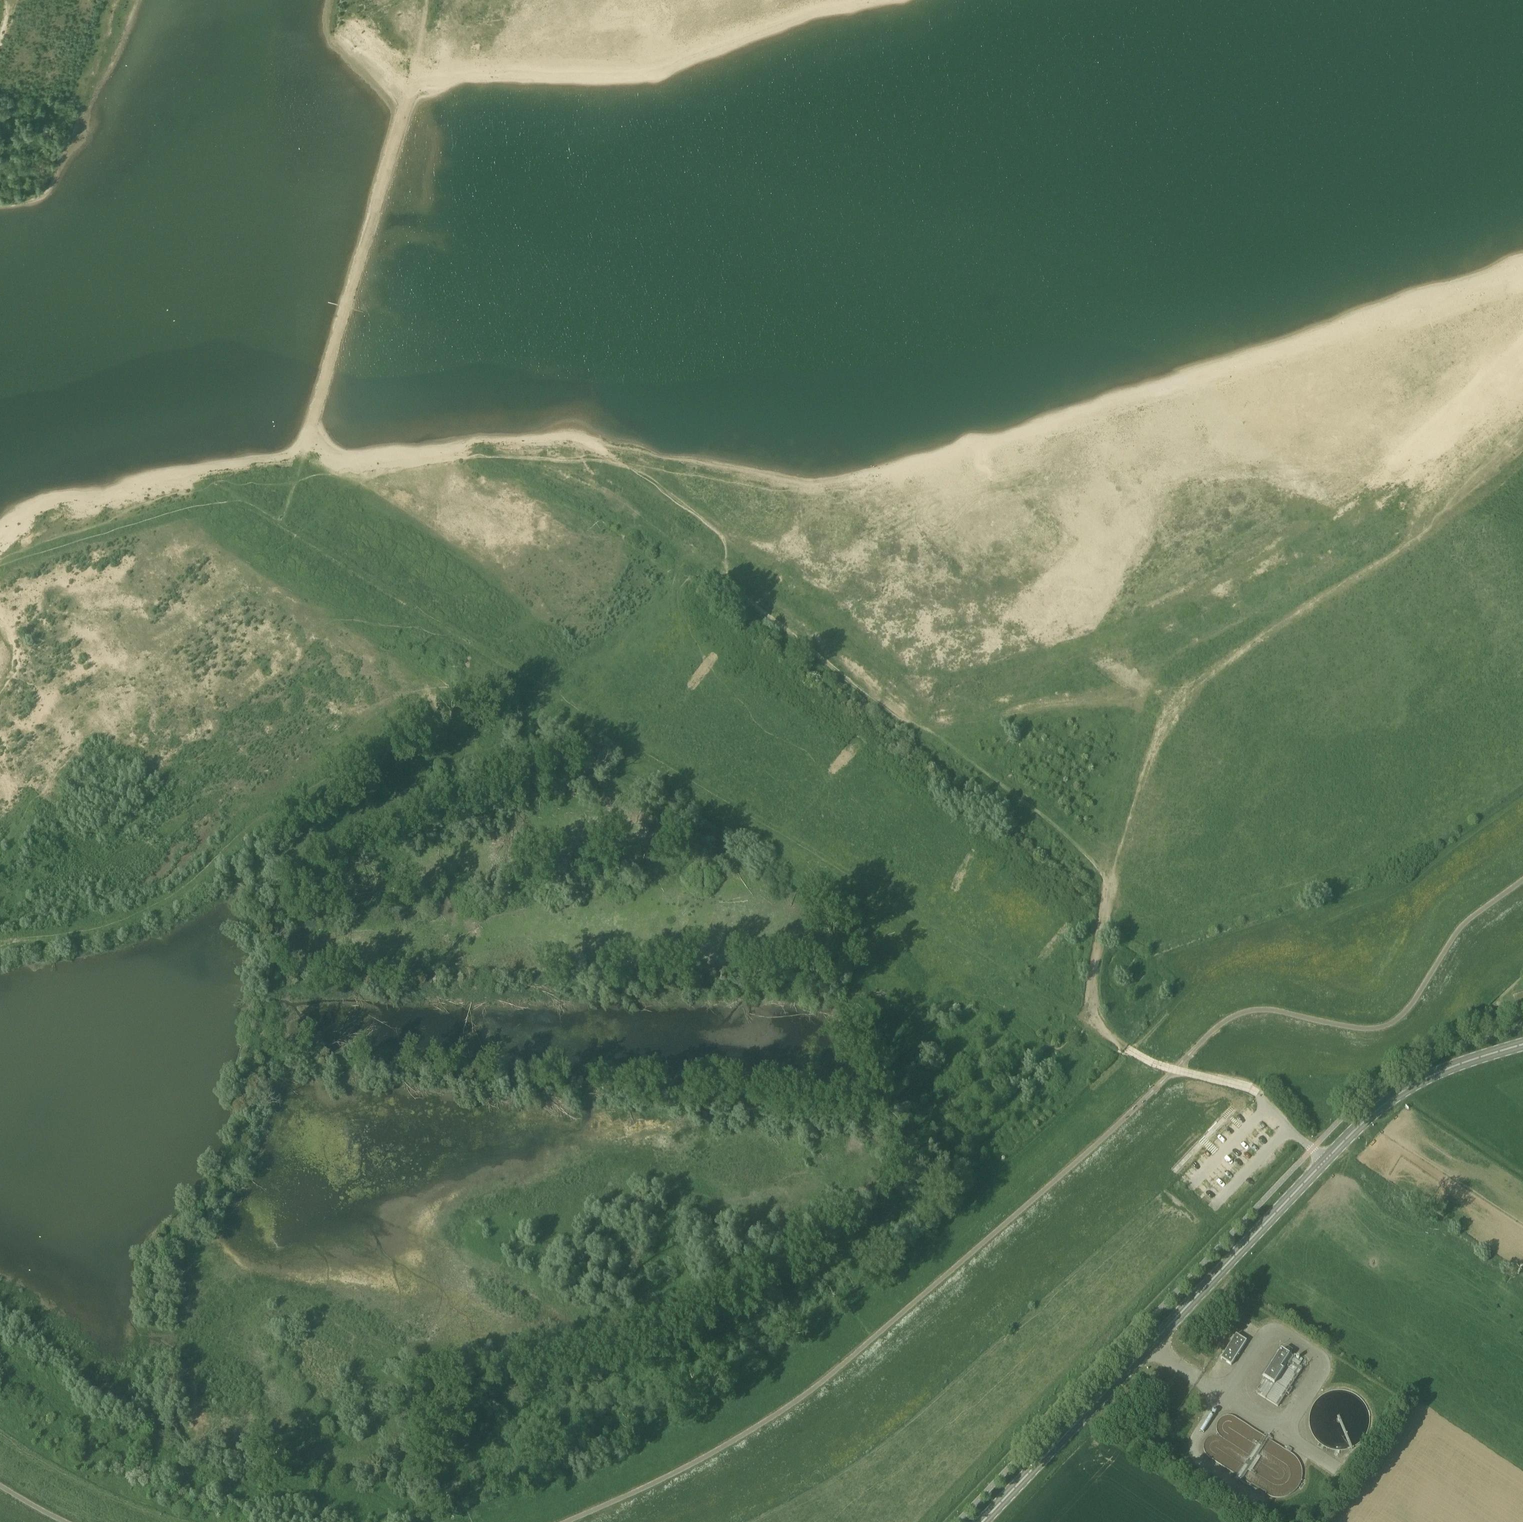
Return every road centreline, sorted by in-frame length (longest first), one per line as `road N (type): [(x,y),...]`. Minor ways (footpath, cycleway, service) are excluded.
road 1 (secondary): [(982,1521),(1363,1121),(1463,1062),(1522,1045)]
road 2 (track): [(1095,1028),(1093,981),(1113,869)]

